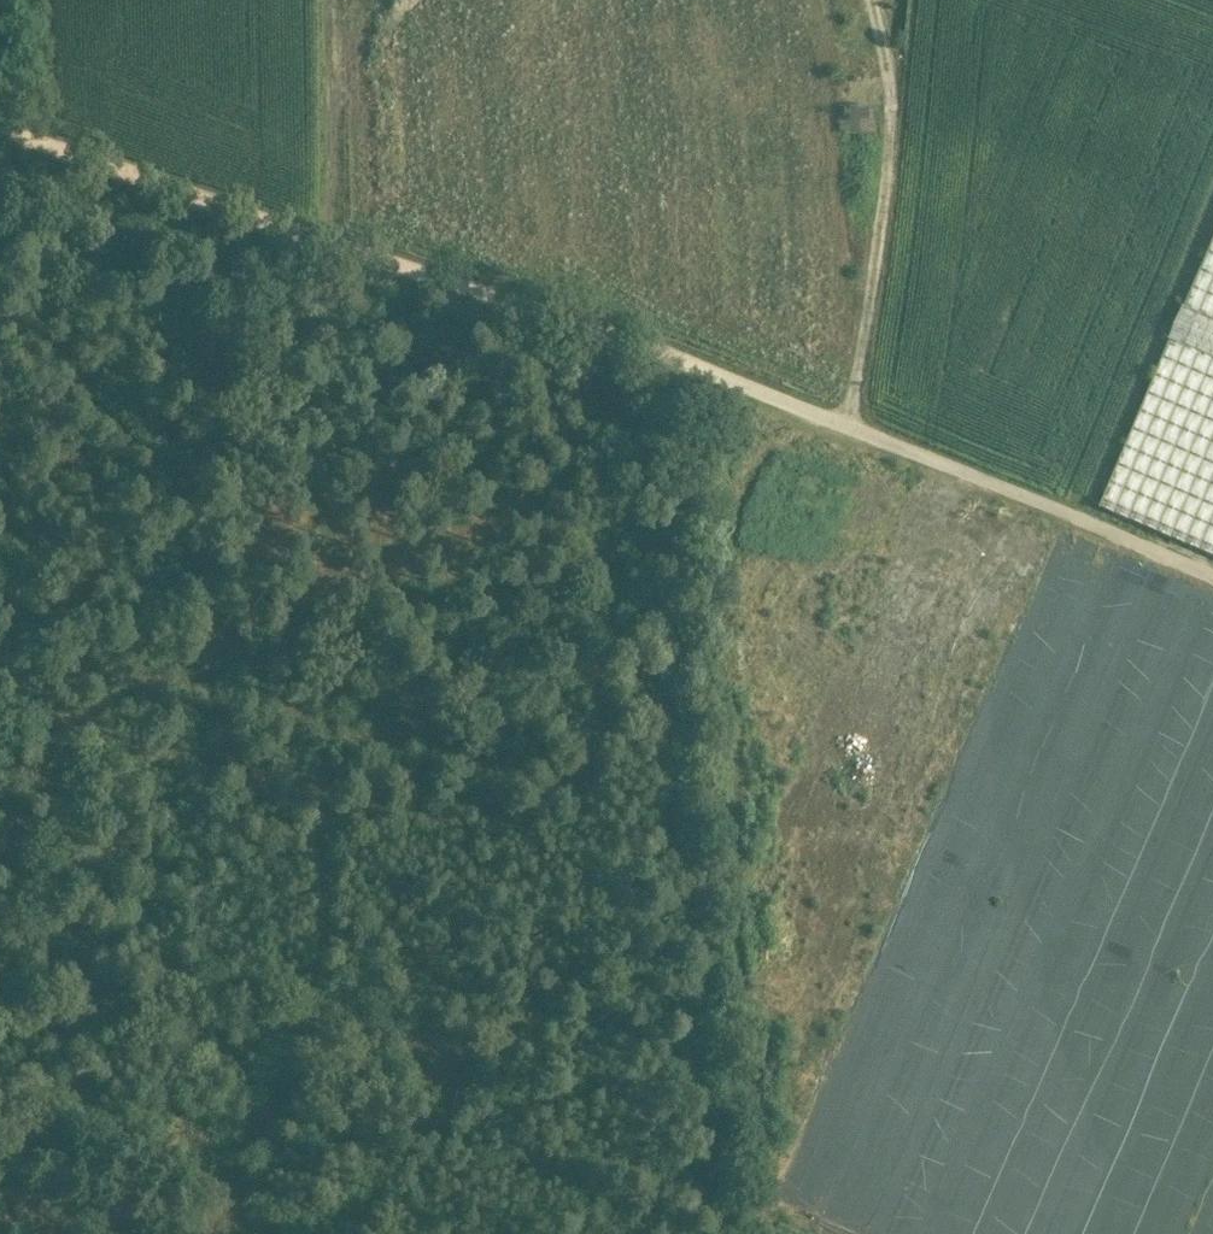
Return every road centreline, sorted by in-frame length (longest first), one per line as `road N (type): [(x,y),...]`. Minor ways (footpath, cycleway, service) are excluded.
road 1 (unclassified): [(43,146),(702,376),(1212,584)]

